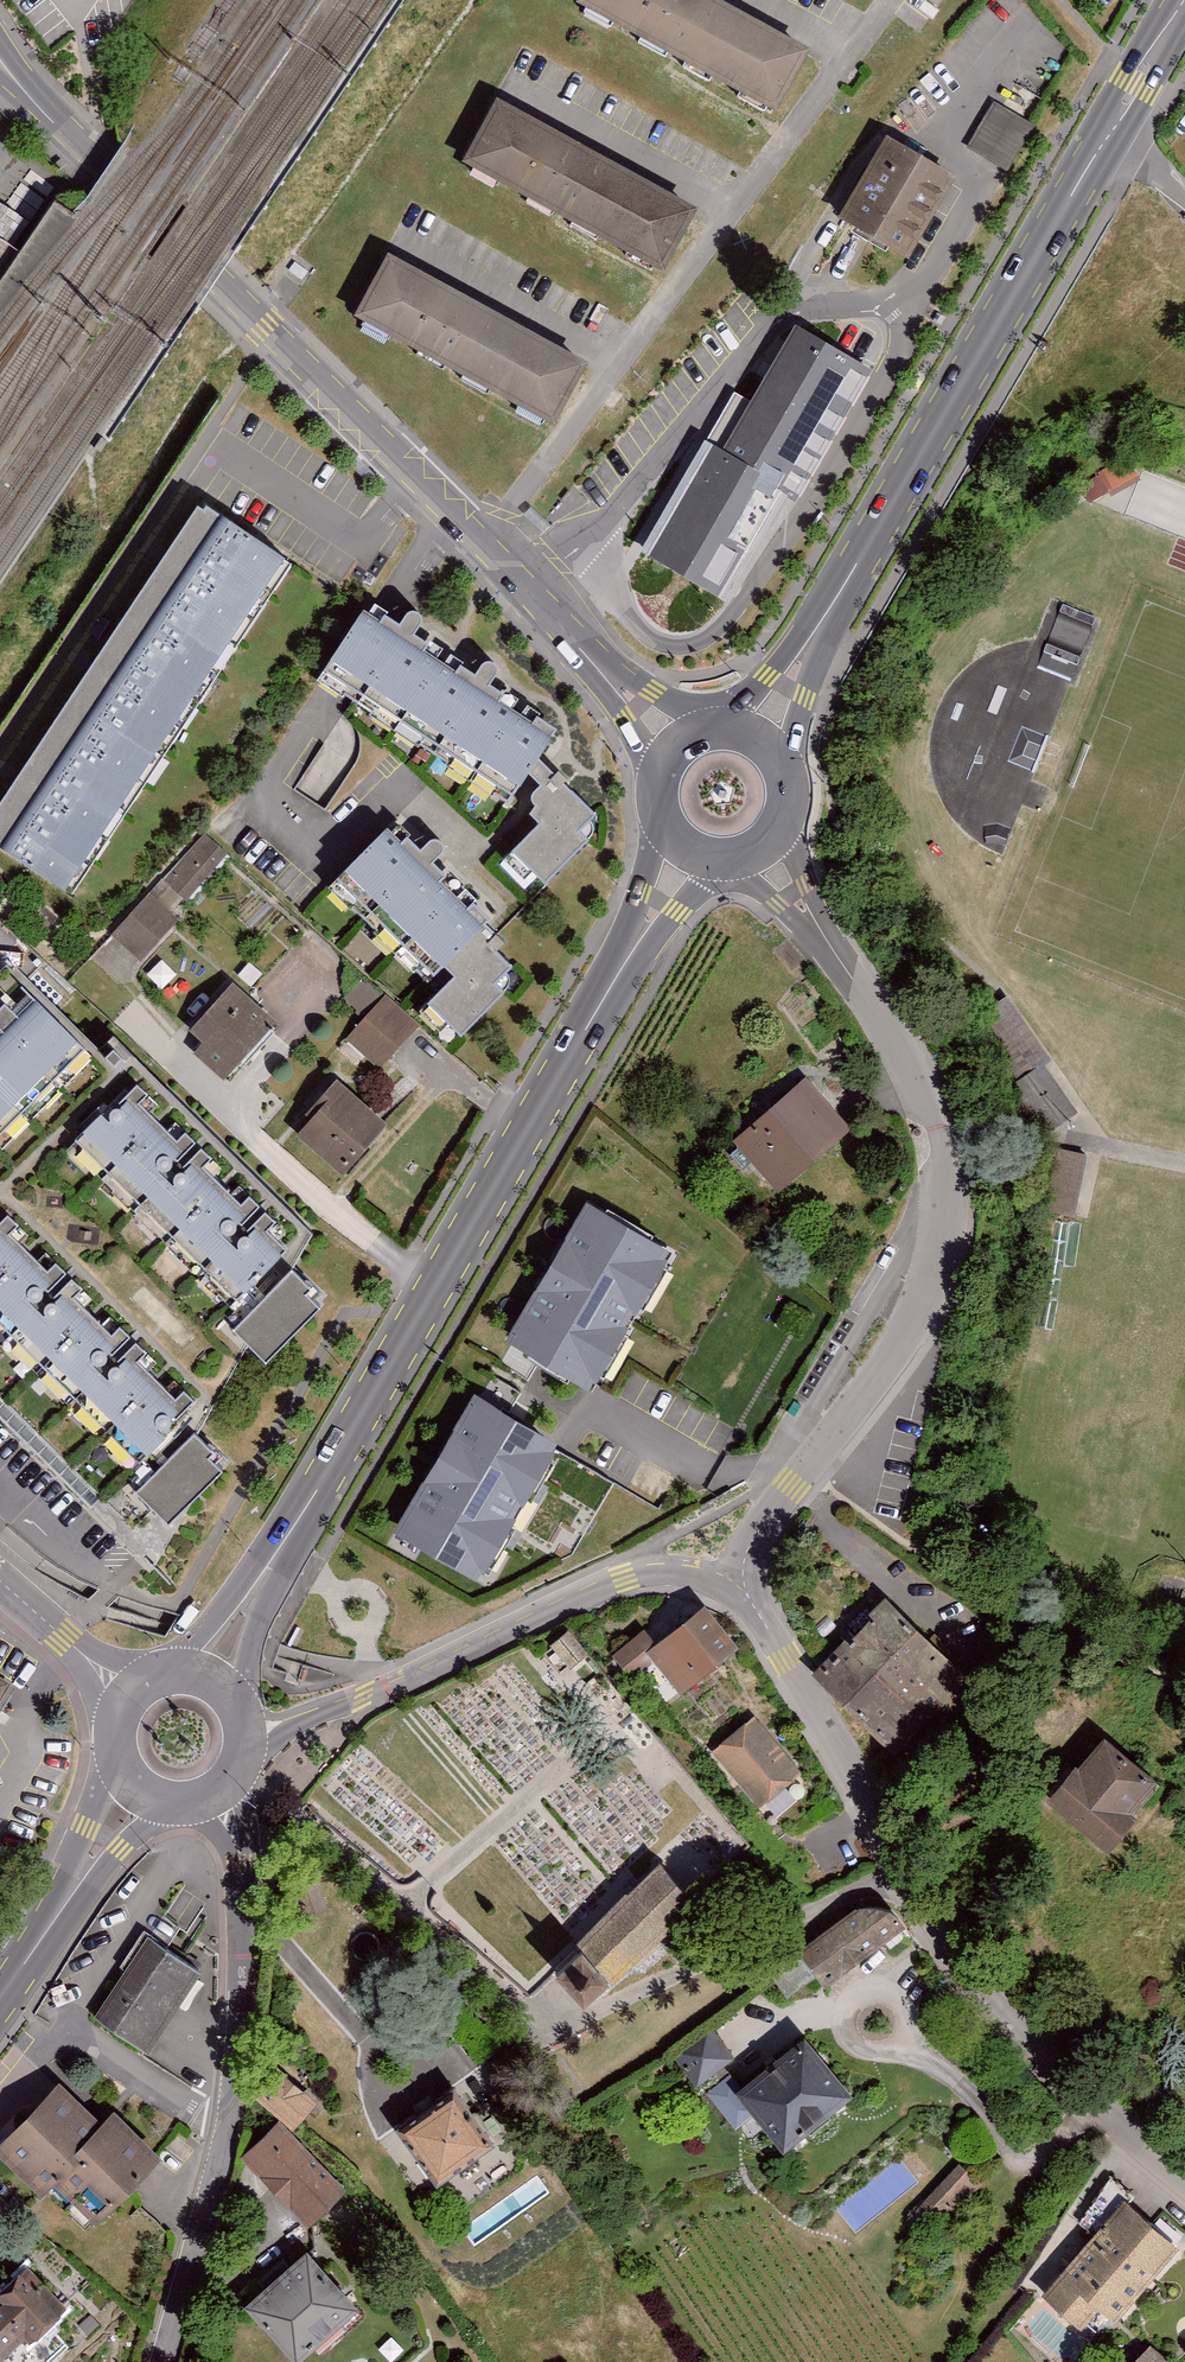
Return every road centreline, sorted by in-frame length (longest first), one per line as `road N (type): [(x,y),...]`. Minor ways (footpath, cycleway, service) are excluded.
road 1 (primary): [(216,1684),(693,847)]
road 2 (residential): [(743,1587),(746,1556),(914,1326),(936,1279),(947,1209),(944,1147),(910,1061),(759,842)]
road 3 (residential): [(1184,2170),(1102,2105),(981,1988),(743,1587)]
road 4 (primary): [(753,741),(1104,138)]
road 5 (residential): [(890,0),(478,541)]
road 6 (tertiary): [(478,541),(37,104)]
road 7 (residential): [(161,2361),(221,2123),(242,1860),(216,1790)]
road 8 (residential): [(243,1727),(268,1733),(624,1578),(677,1572),(743,1587)]
road 9 (tertiary): [(686,745),(478,541)]
road 10 (primary): [(0,2007),(147,1792)]
road 11 (residential): [(134,1691),(0,1582)]
road 12 (primary): [(1104,138),(1182,0)]
road 13 (primary): [(686,745),(663,778),(662,798),(677,834),(693,847)]

